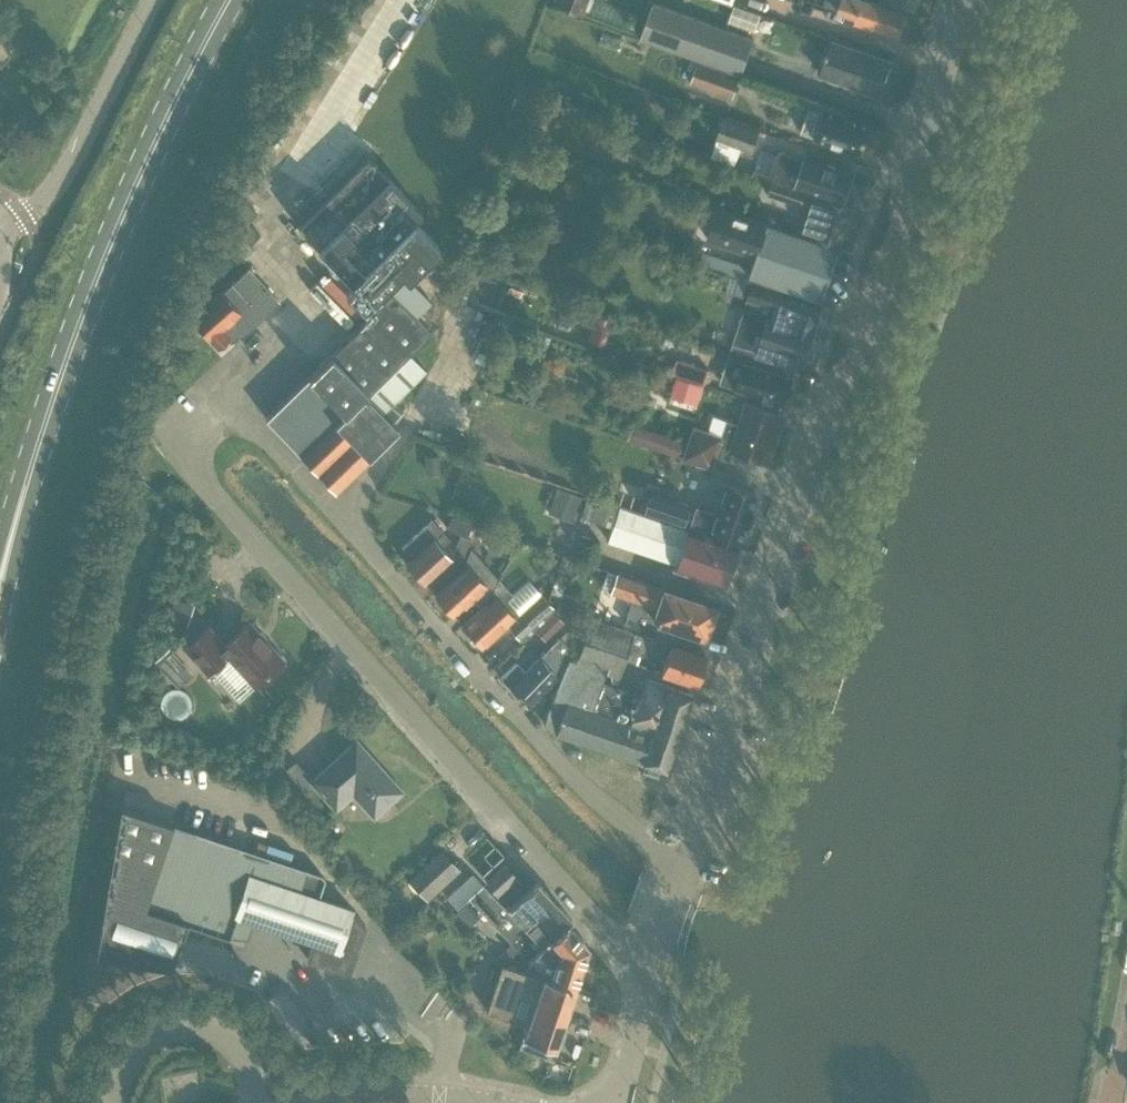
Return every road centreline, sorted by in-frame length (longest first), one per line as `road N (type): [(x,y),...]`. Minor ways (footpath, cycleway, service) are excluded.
road 1 (residential): [(682,879),(264,432),(243,423),(208,429),(197,461),(204,480),(650,979)]
road 2 (unclassified): [(682,879),(967,0)]
road 3 (primary): [(25,486),(127,203),(229,0)]
road 4 (unclassified): [(0,236),(57,183),(152,0)]
road 5 (unclassified): [(115,1102),(136,1055),(185,1030),(227,1044),(258,1102)]
road 6 (tertiary): [(488,1102),(397,1093),(313,1102)]
road 7 (unclassified): [(610,1102),(650,979)]
road 8 (primary): [(0,611),(25,486)]

